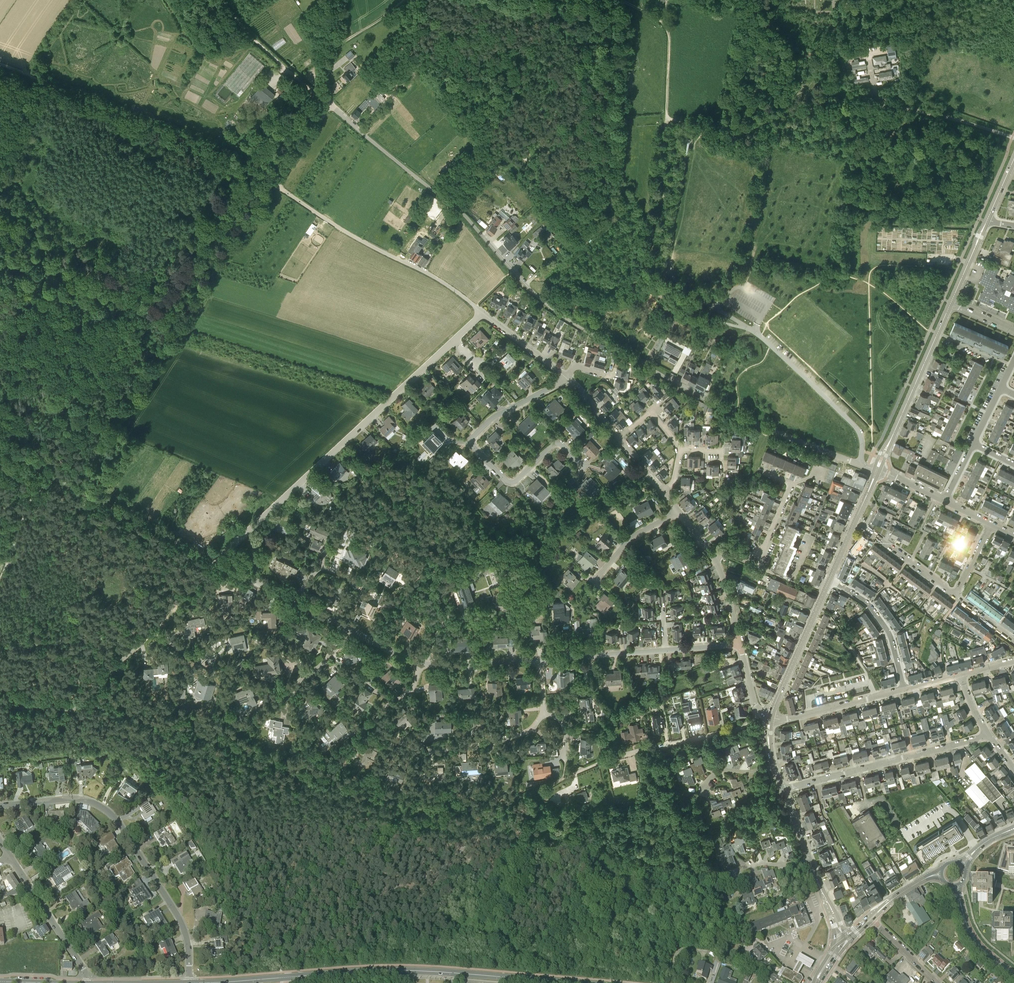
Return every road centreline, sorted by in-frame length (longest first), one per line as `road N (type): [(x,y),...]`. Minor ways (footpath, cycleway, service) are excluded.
road 1 (residential): [(861,464),(744,419),(566,318),(457,208),(329,106),(277,186),(475,306)]
road 2 (unclassified): [(861,464),(856,427),(758,334),(692,317),(650,283),(666,118)]
road 3 (residential): [(216,562),(454,338)]
road 4 (unclassified): [(0,805),(75,798),(107,811),(182,925),(189,982)]
road 5 (track): [(0,65),(277,186)]
road 6 (tertiary): [(576,982),(416,970),(289,977)]
road 7 (track): [(564,778),(487,810),(415,800),(310,768)]
road 8 (track): [(750,130),(726,138),(666,118),(667,28),(618,0)]
road 9 (track): [(310,768),(89,703)]
road 10 (residential): [(793,787),(988,735)]
road 11 (track): [(325,56),(329,106),(222,0)]
road 12 (residential): [(375,719),(381,734),(433,750),(521,735),(544,711)]
road 13 (unclassified): [(1013,138),(884,102),(869,56)]
road 14 (track): [(216,562),(55,477)]
road 15 (tertiary): [(877,470),(949,303)]
road 16 (residential): [(615,758),(734,731),(762,712)]
road 17 (residential): [(584,468),(556,444),(508,483),(471,442)]
road 18 (tertiary): [(771,716),(830,579)]
road 19 (residential): [(86,982),(10,857)]
road 20 (track): [(750,130),(789,108),(855,115),(884,102)]
road 21 (residential): [(830,579),(867,603),(887,629),(904,689)]
road 22 (residential): [(904,689),(789,718),(771,716)]
road 23 (track): [(807,109),(834,49),(879,0)]
road 24 (residential): [(540,659),(665,650)]
road 25 (residential): [(954,596),(856,520)]

